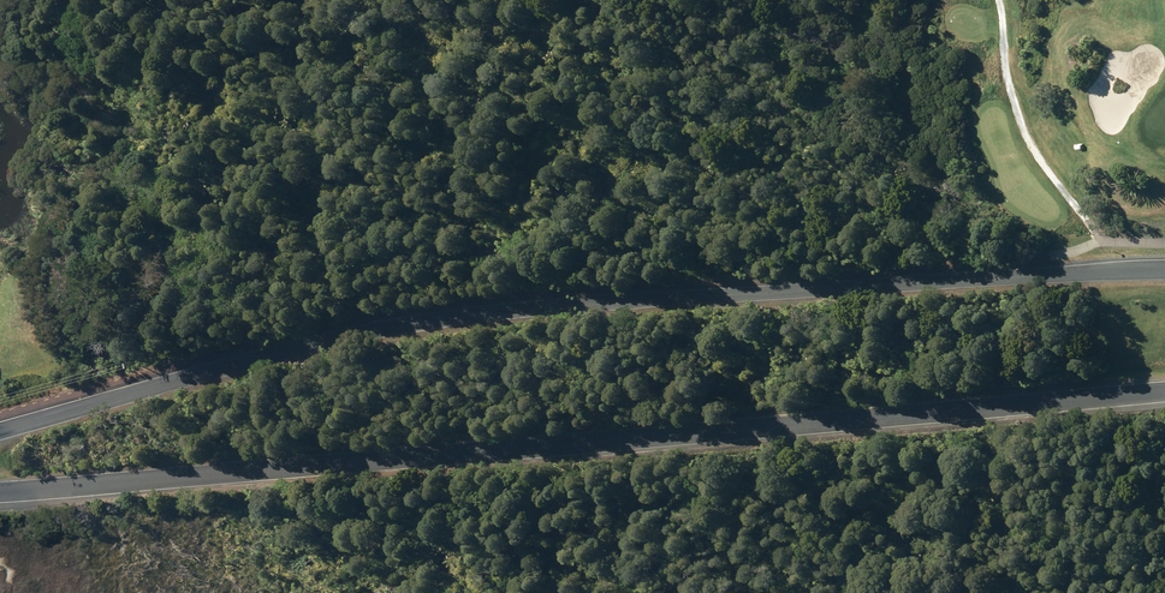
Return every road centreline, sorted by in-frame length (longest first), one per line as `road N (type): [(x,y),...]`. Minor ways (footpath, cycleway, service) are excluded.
road 1 (tertiary): [(0,429),(276,353),(454,316),(1164,270)]
road 2 (tertiary): [(1164,391),(0,492)]

